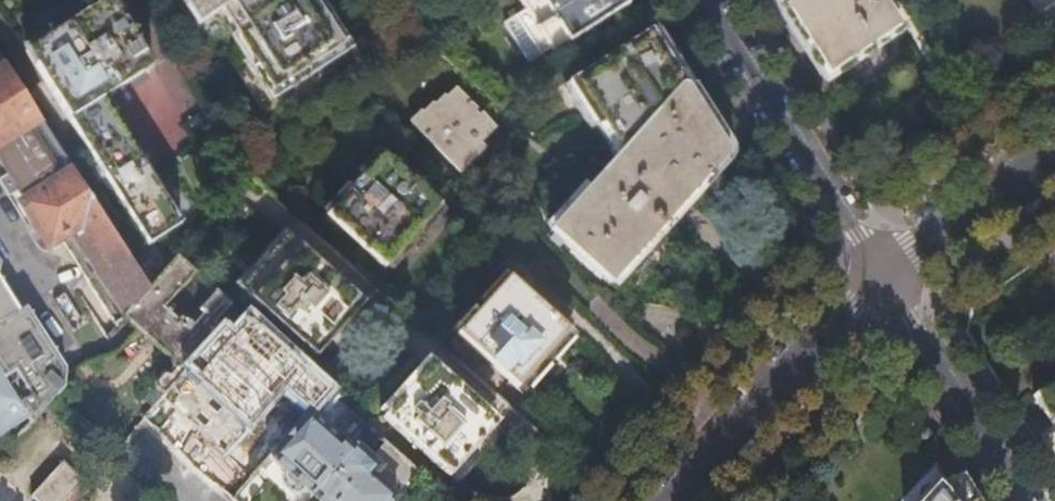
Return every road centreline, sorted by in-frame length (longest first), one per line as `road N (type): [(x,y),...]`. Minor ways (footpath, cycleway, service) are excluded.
road 1 (residential): [(882,272),(711,0)]
road 2 (residential): [(679,500),(882,272)]
road 3 (residential): [(1024,500),(882,272)]
road 4 (residential): [(882,272),(1054,153)]

